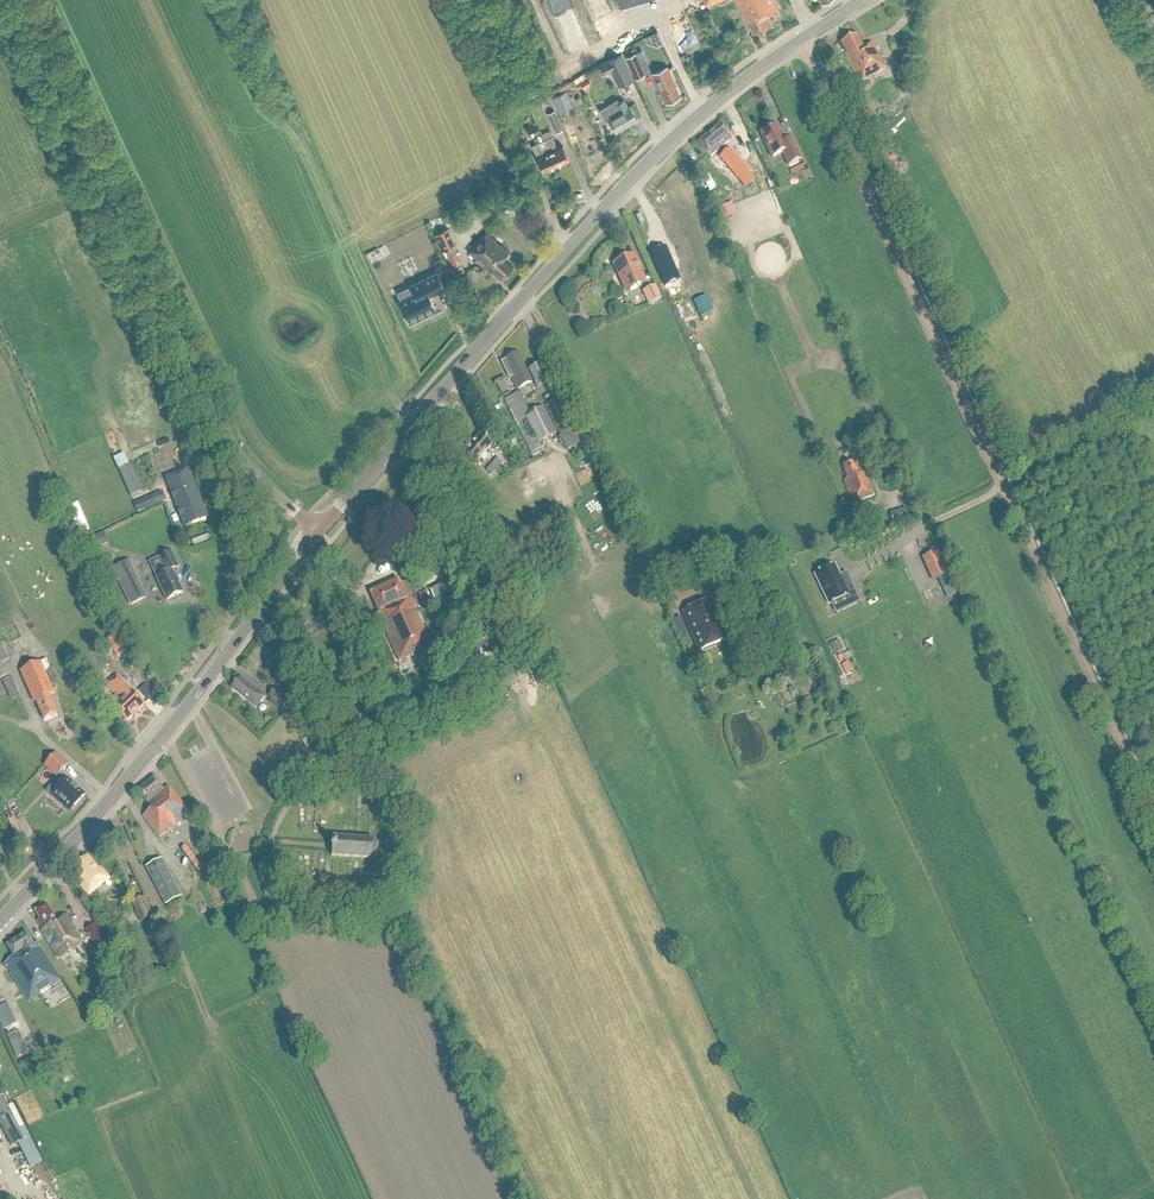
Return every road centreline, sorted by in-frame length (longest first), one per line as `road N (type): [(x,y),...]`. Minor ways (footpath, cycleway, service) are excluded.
road 1 (track): [(1153,818),(815,75)]
road 2 (tertiary): [(320,532),(630,177),(706,107),(798,41)]
road 3 (unclassified): [(320,532),(254,477),(227,438),(28,0)]
road 4 (tertiary): [(0,921),(127,781),(320,532)]
road 5 (track): [(423,460),(531,693)]
road 6 (track): [(536,0),(569,63),(614,41)]

